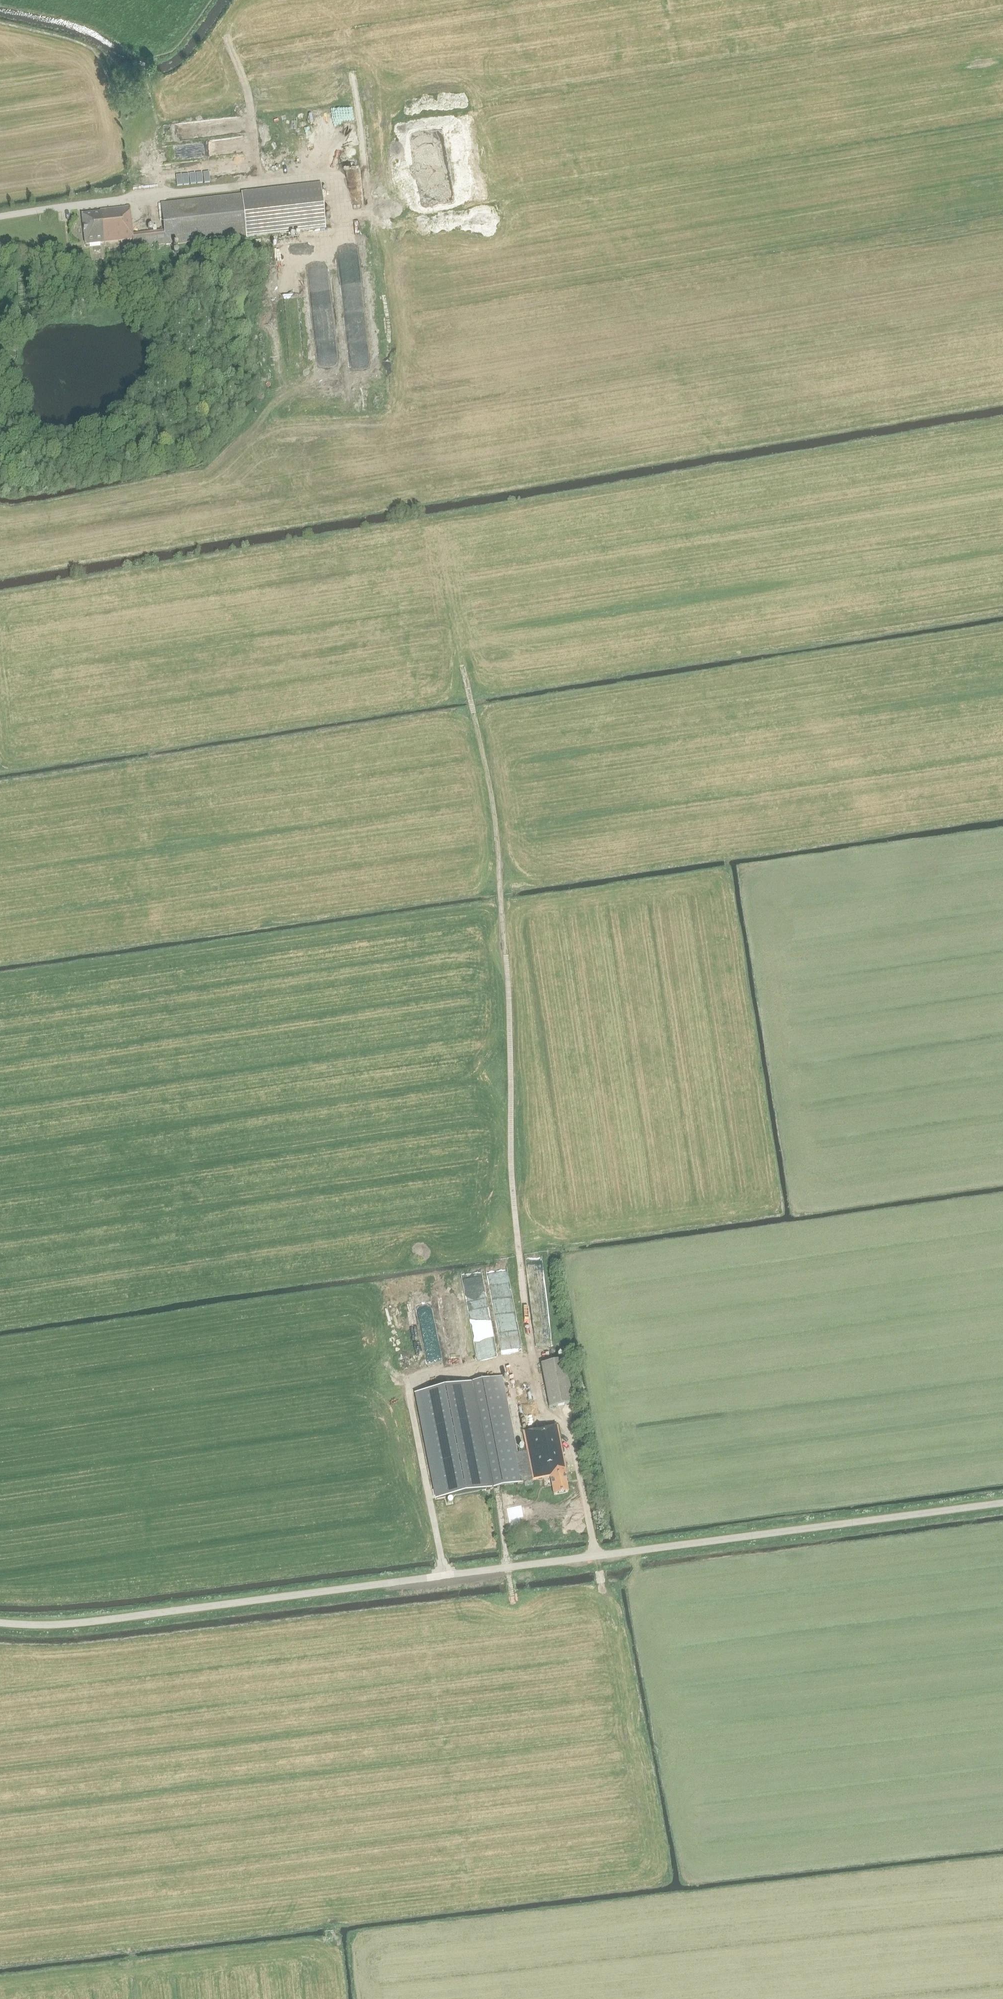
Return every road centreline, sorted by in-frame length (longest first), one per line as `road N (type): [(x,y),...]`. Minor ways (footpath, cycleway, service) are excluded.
road 1 (unclassified): [(1002,1504),(284,1600),(52,1628),(0,1625)]
road 2 (track): [(0,510),(206,472),(255,418),(289,425),(385,407),(369,212)]
road 3 (track): [(136,199),(339,178),(344,233)]

